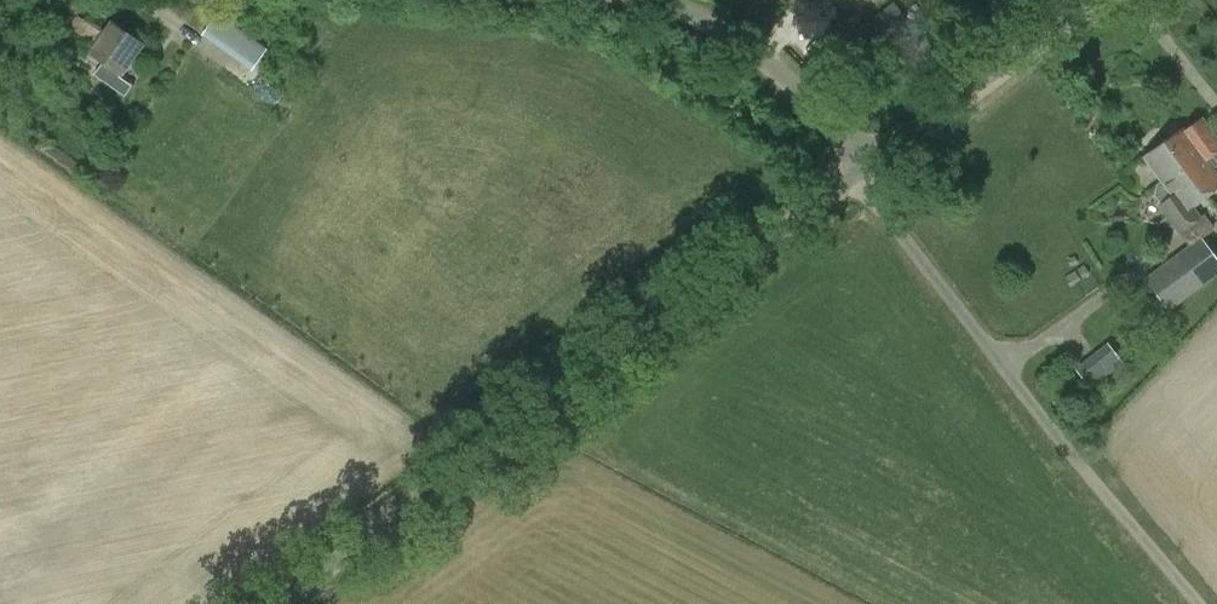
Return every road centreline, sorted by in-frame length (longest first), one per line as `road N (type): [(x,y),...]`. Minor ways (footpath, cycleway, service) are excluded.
road 1 (unclassified): [(277,603),(855,173)]
road 2 (unclassified): [(1201,603),(979,344),(855,173)]
road 3 (unclassified): [(868,148),(905,138),(1091,0)]
road 4 (unclassified): [(650,0),(748,48),(847,141),(868,148)]

